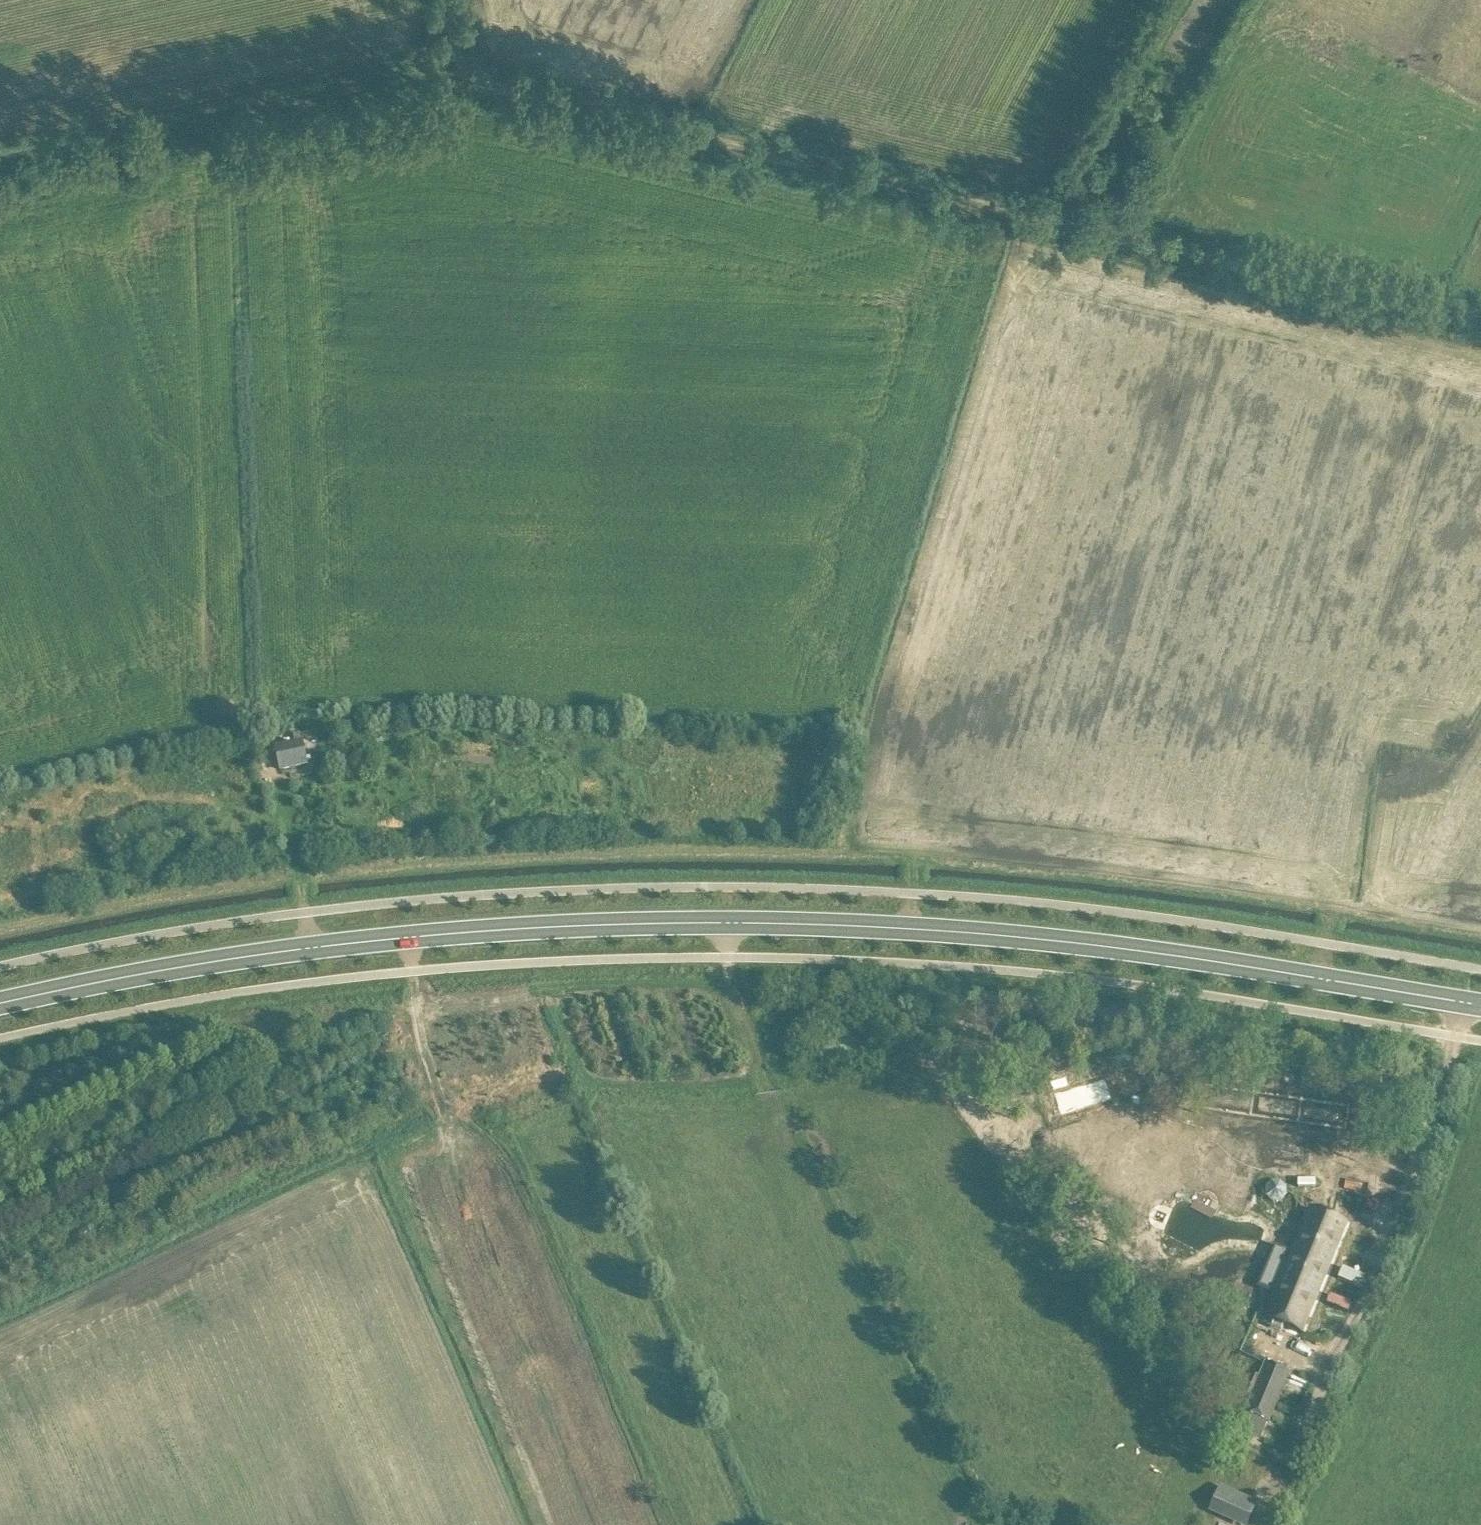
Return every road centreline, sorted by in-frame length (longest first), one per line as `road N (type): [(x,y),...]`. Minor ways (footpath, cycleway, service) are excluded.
road 1 (secondary): [(0,1003),(379,941),(731,920),(1037,937),(1480,1005)]
road 2 (track): [(1480,318),(463,73),(451,0)]

